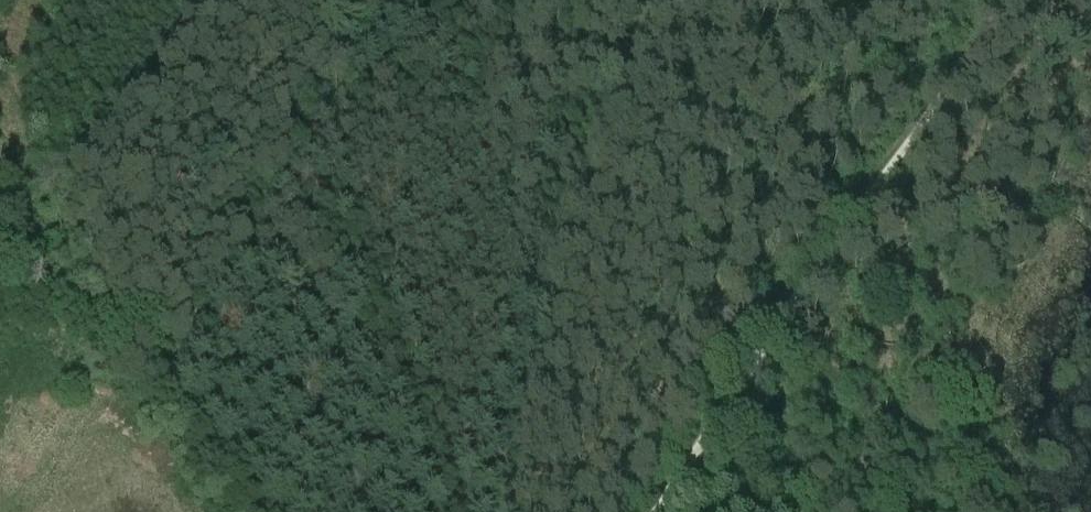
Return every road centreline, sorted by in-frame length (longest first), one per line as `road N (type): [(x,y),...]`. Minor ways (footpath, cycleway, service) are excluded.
road 1 (track): [(663,511),(1002,0)]

